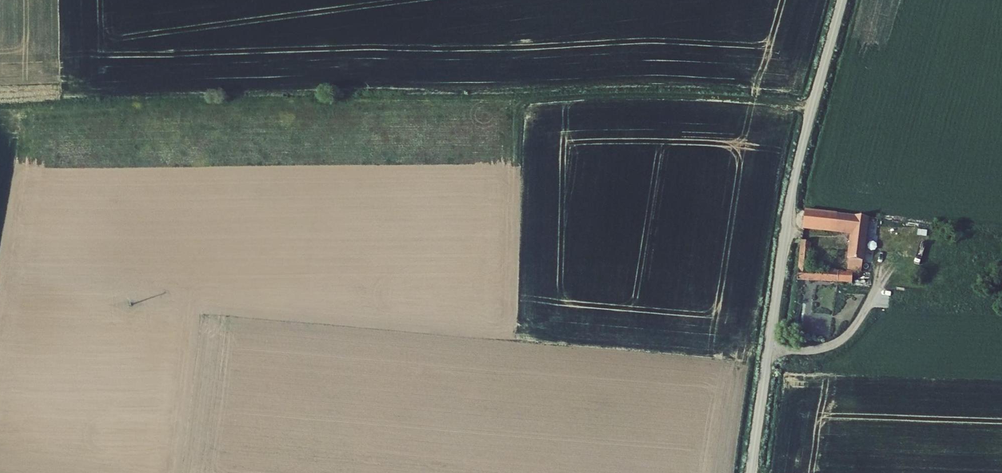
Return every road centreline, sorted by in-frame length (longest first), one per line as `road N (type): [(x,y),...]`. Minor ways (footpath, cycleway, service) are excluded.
road 1 (unclassified): [(842,0),(792,197),(751,472)]

